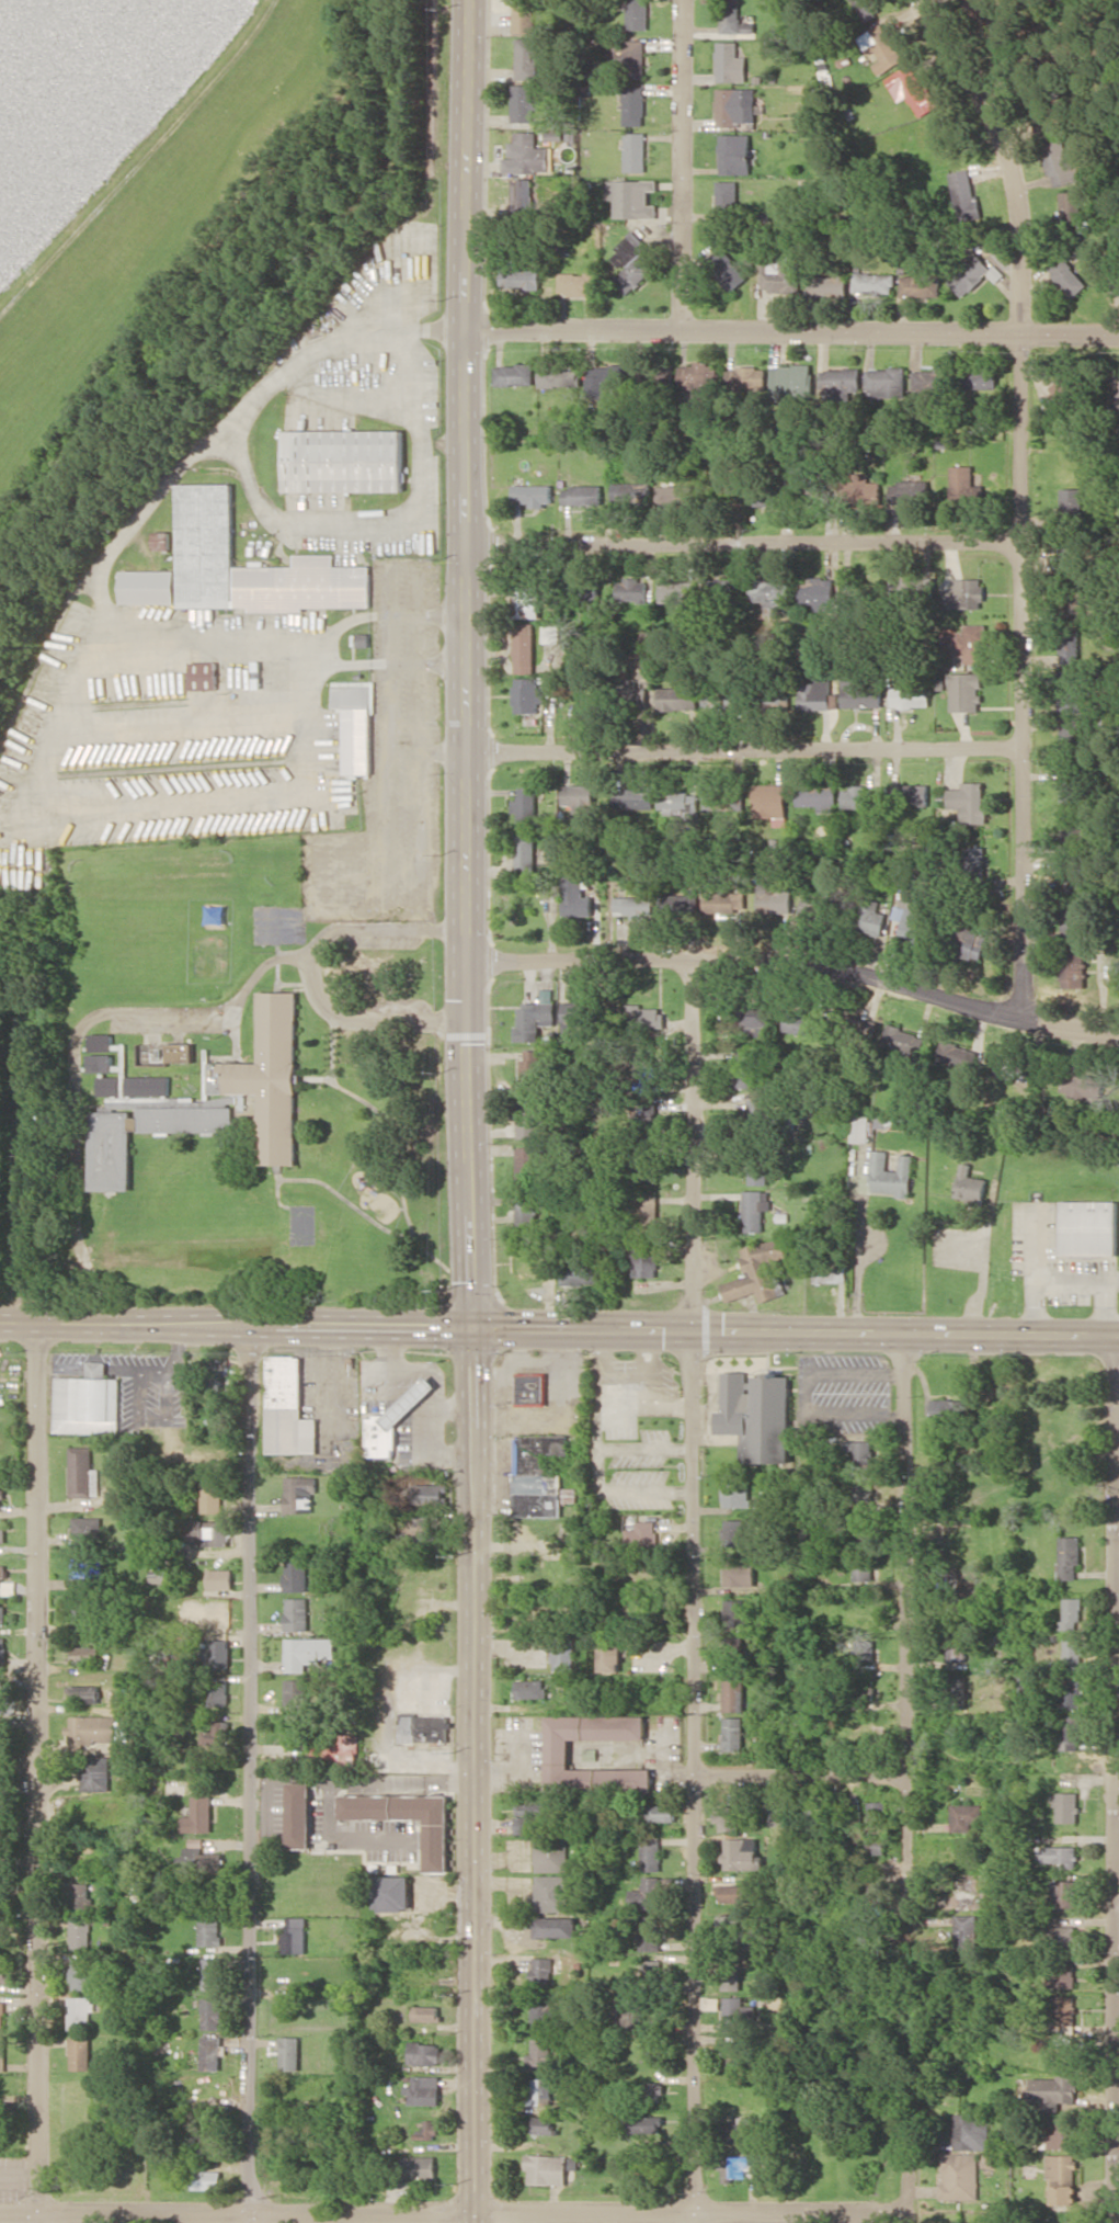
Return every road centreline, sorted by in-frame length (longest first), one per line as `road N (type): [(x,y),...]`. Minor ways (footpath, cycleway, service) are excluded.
road 1 (secondary): [(472,1328),(466,0)]
road 2 (residential): [(693,2222),(694,962)]
road 3 (secondary): [(1118,1336),(0,1322)]
road 4 (residential): [(1029,1021),(1020,234),(1005,145),(927,0)]
road 5 (residential): [(904,2214),(0,2214)]
road 6 (residential): [(38,2222),(39,1323)]
road 7 (residential): [(254,2222),(251,1326)]
road 8 (secondary): [(475,2222),(472,1328)]
road 9 (residential): [(904,2222),(905,1332)]
road 10 (residential): [(1118,1033),(1029,1021),(772,960),(469,960)]
road 11 (residential): [(1118,334),(467,327)]
road 12 (residential): [(316,961),(267,965),(229,1014),(116,1013),(87,1022),(77,1056),(73,1323)]
road 13 (residential): [(1021,747),(467,749)]
road 14 (residential): [(1019,537),(466,547)]
road 15 (residential): [(684,0),(683,329)]
road 16 (residential): [(694,1778),(907,1780)]
road 17 (residential): [(316,961),(328,1001),(345,1016),(468,1020)]
road 18 (residential): [(316,961),(350,931),(469,931)]

